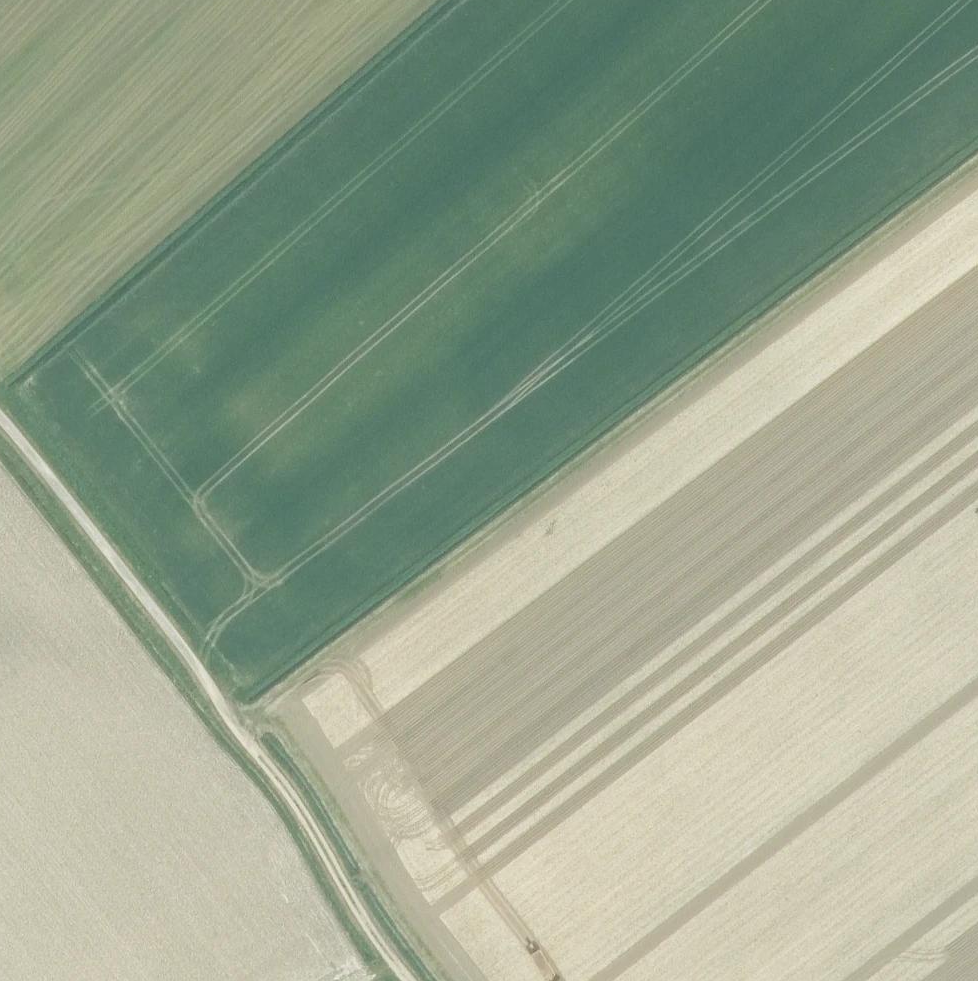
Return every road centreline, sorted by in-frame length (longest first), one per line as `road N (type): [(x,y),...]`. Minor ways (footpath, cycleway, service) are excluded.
road 1 (track): [(409,980),(297,802),(0,419)]

